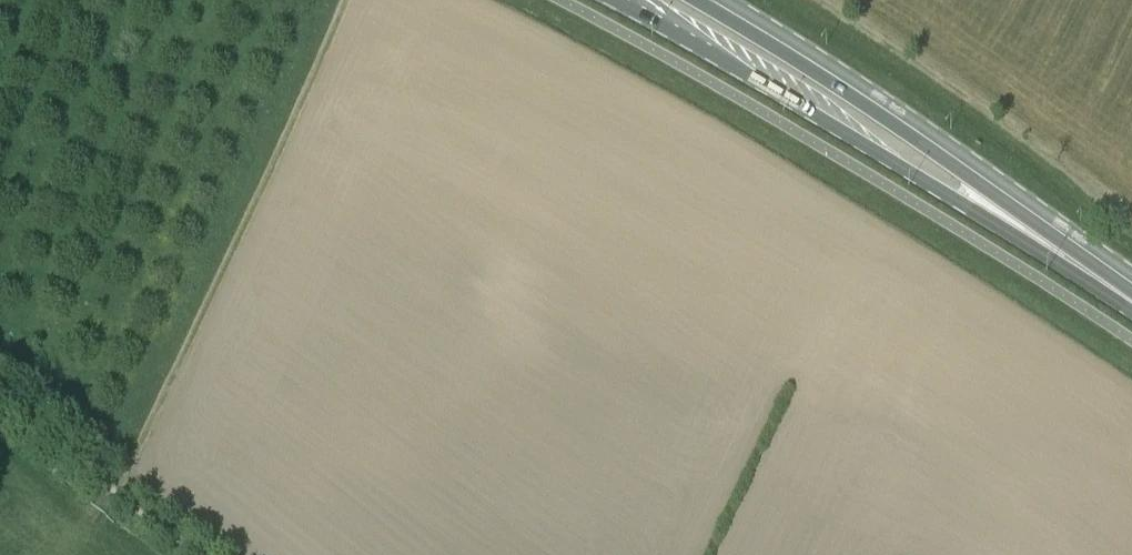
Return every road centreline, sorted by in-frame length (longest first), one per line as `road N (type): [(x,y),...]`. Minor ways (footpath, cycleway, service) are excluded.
road 1 (track): [(116,493),(345,0)]
road 2 (primary): [(621,0),(940,191),(1036,230)]
road 3 (primary): [(1036,230),(821,68),(710,0)]
road 4 (track): [(0,401),(193,554)]

